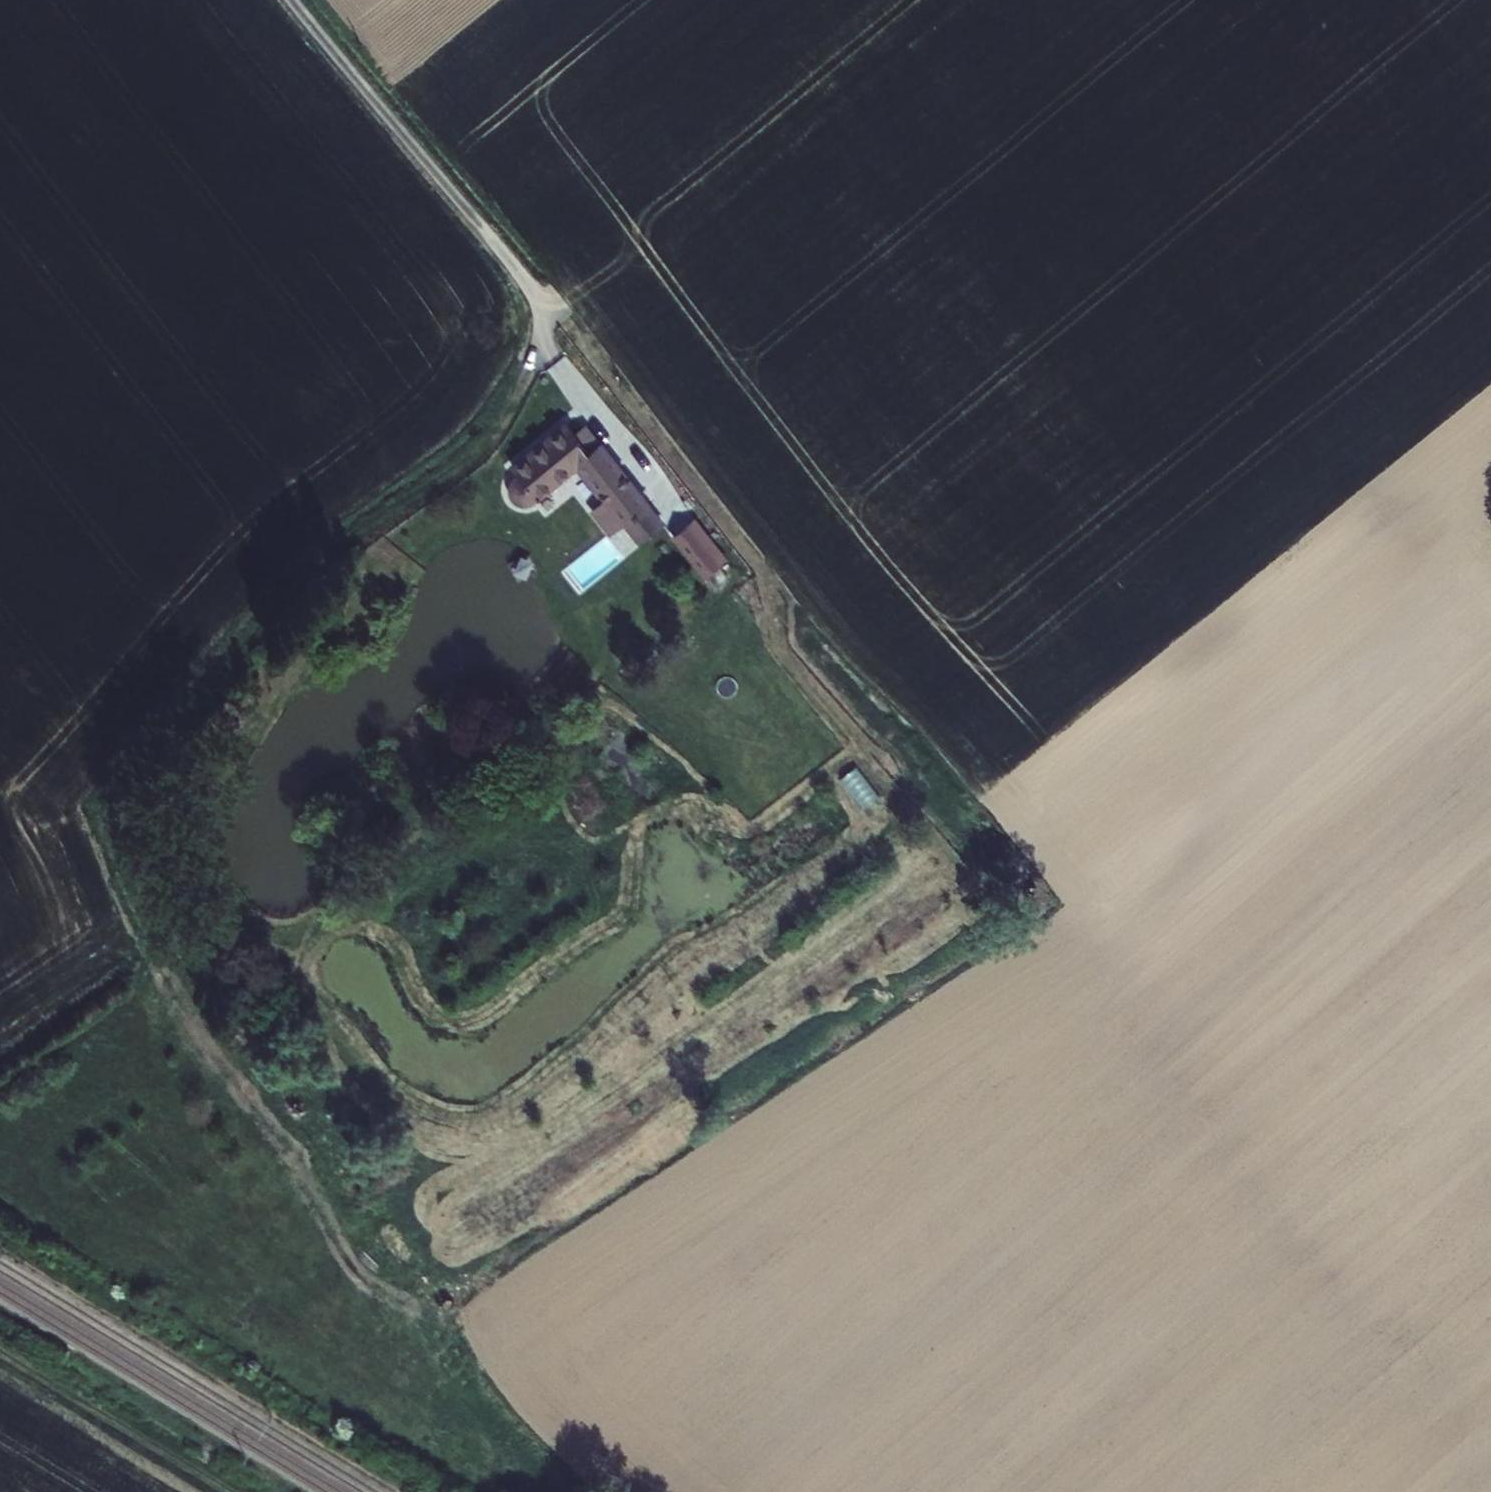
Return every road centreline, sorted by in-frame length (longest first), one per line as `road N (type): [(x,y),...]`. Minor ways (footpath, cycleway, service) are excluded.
road 1 (unclassified): [(535,295),(291,0)]
road 2 (track): [(224,1491),(0,1351)]

